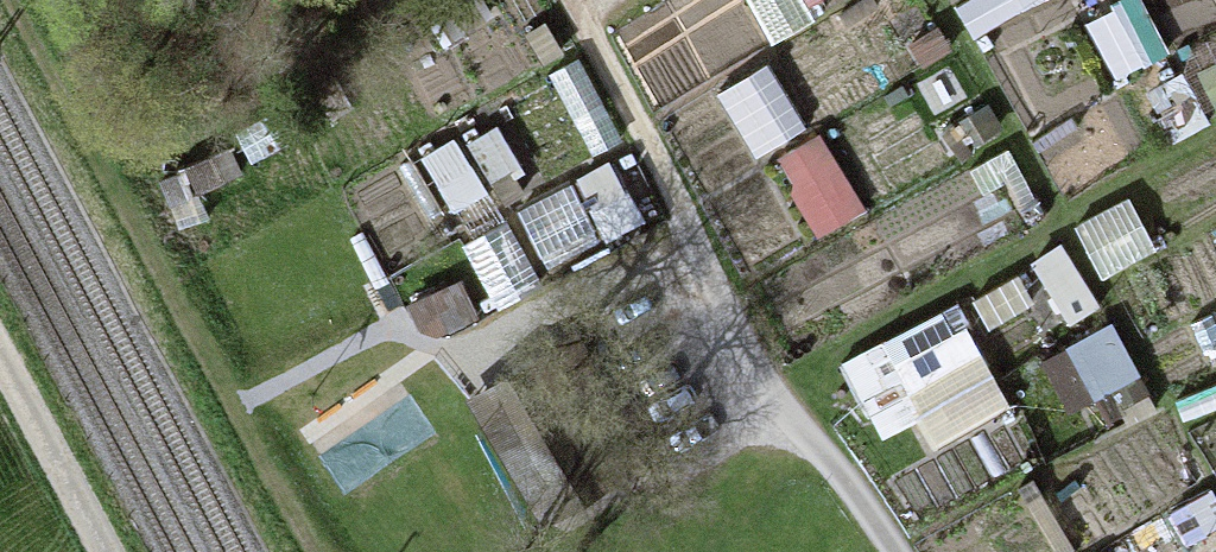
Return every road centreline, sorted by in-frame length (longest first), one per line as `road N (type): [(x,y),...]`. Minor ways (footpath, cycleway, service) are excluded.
road 1 (track): [(449,348),(691,230),(768,392),(896,551)]
road 2 (track): [(691,230),(573,0)]
road 3 (unclassified): [(103,551),(0,363)]

